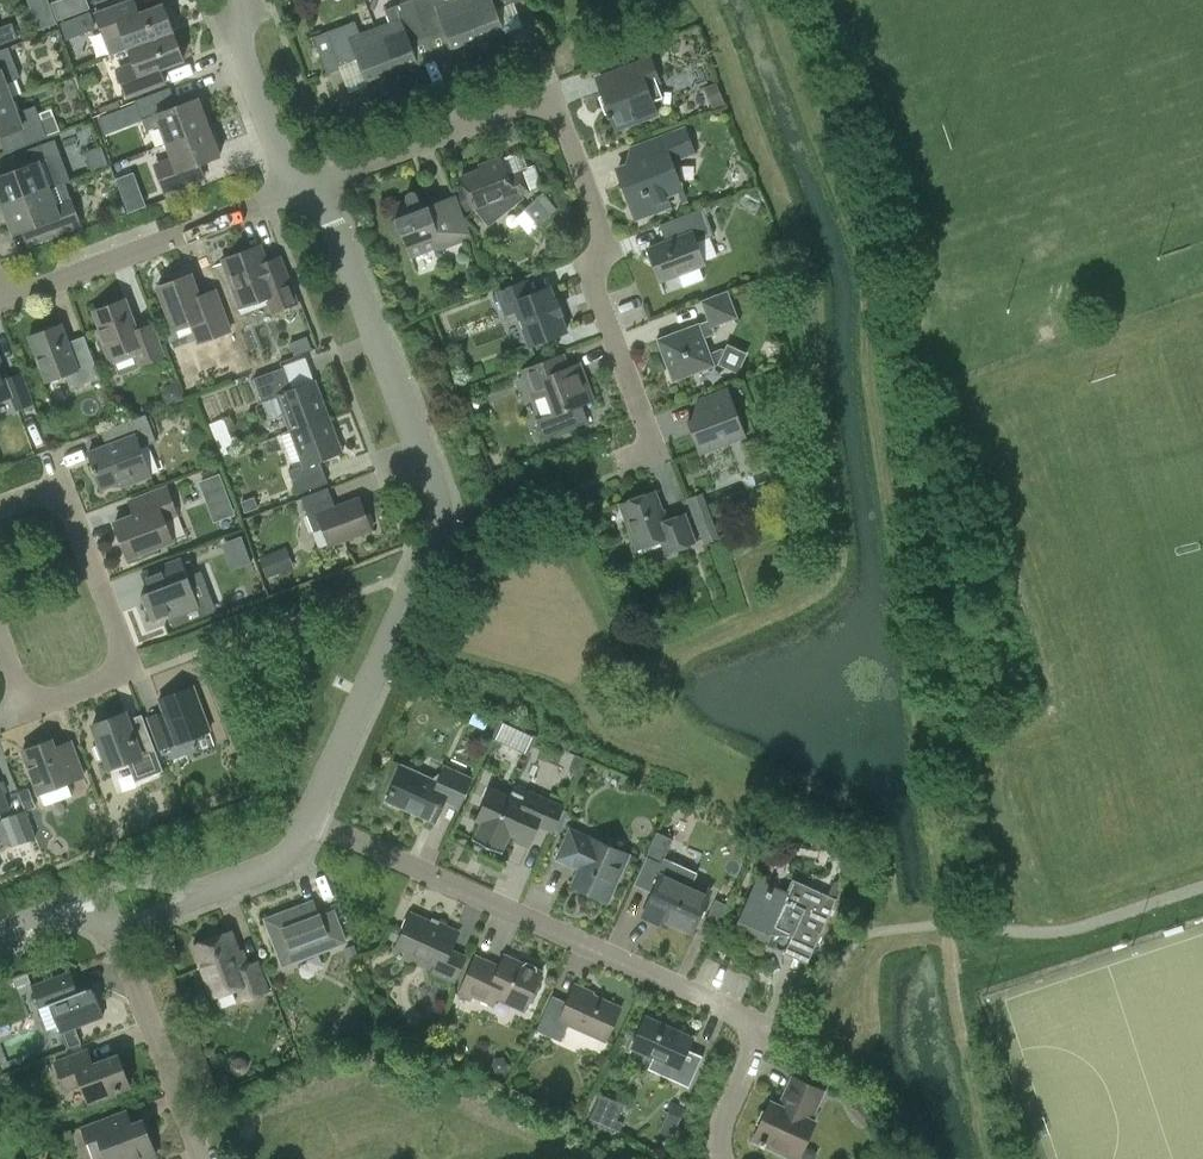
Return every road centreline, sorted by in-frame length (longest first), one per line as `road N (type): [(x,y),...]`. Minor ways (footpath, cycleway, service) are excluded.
road 1 (residential): [(319,185),(440,513),(311,814)]
road 2 (residential): [(618,461),(657,446),(598,295),(603,230),(556,106),(536,102),(319,185)]
road 3 (residential): [(725,1158),(722,1122),(766,1024),(311,814)]
road 4 (residential): [(0,620),(29,704),(120,677),(127,657),(73,492),(58,487)]
road 5 (residential): [(0,296),(291,193)]
road 6 (residential): [(106,894),(203,1158)]
road 7 (residential): [(311,814),(278,858),(202,890),(106,894)]
road 8 (residential): [(243,0),(234,29),(291,193)]

